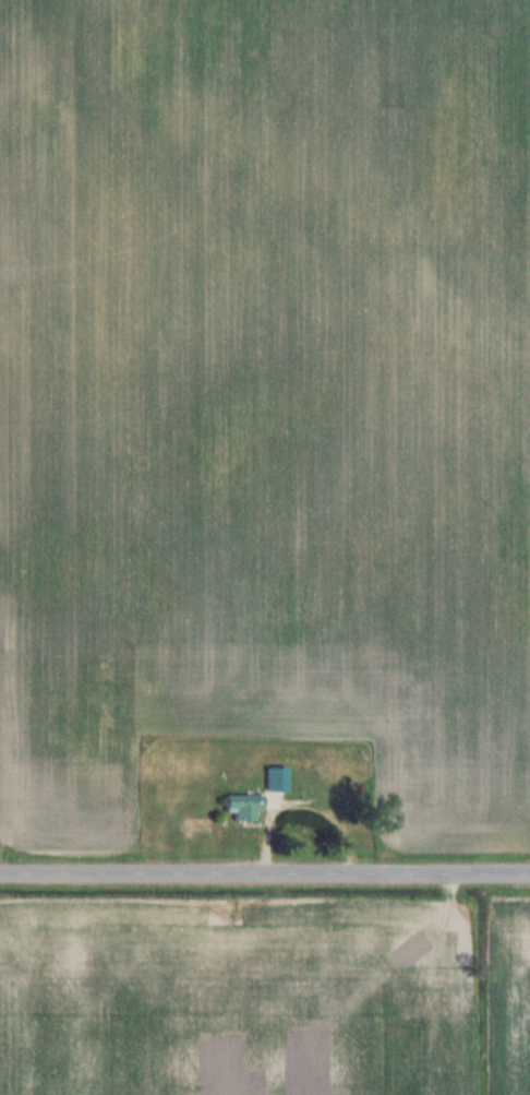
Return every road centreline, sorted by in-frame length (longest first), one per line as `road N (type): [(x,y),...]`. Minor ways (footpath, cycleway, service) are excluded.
road 1 (residential): [(529,872),(0,872)]

